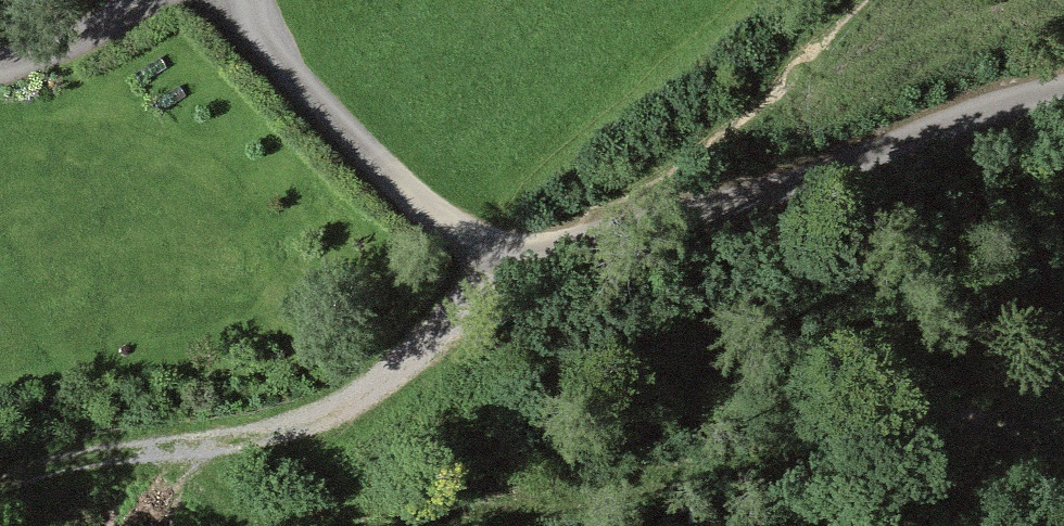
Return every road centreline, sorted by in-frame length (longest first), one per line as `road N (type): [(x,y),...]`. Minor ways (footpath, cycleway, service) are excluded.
road 1 (unclassified): [(249,0),(269,46),(352,135),(426,204),(499,248),(583,242),(723,204),(1063,90)]
road 2 (track): [(483,525),(878,438),(917,422),(932,404),(959,401),(1005,427),(1063,480)]
road 3 (track): [(0,480),(63,461),(270,432),(346,406),(460,305),(499,248)]

